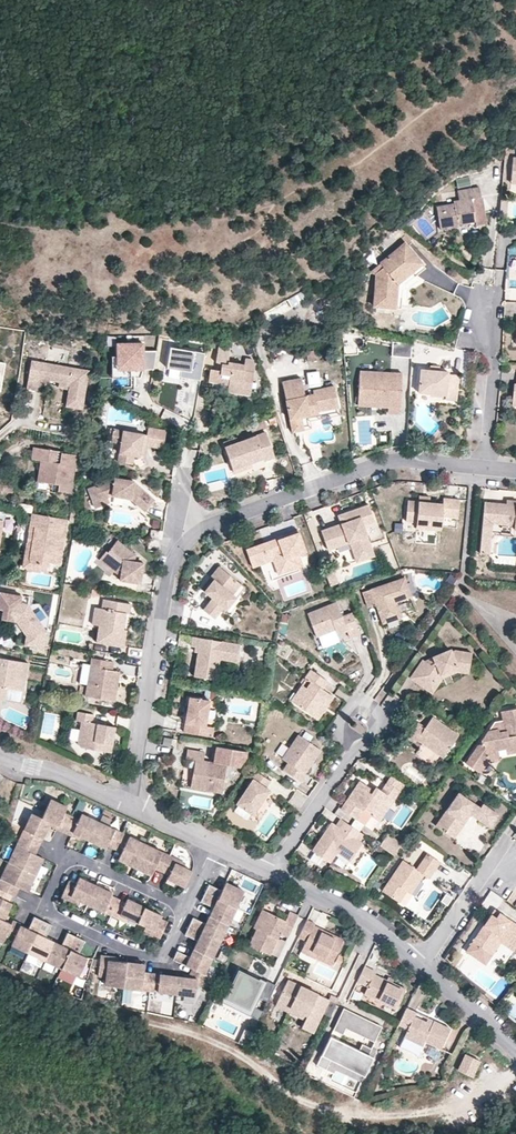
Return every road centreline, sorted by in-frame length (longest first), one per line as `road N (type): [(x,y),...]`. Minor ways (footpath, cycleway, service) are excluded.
road 1 (residential): [(484,470),(401,462),(193,537),(169,572),(131,804)]
road 2 (residential): [(186,908),(69,858),(48,898),(56,916),(129,951),(160,958),(170,948)]
road 3 (residential): [(273,871),(367,921),(421,965)]
road 4 (residential): [(487,308),(494,353),(484,470)]
road 5 (residential): [(273,871),(357,742)]
road 6 (residential): [(508,855),(494,859),(421,965)]
road 7 (residential): [(0,753),(131,804)]
road 8 (residential): [(421,965),(515,1046)]

